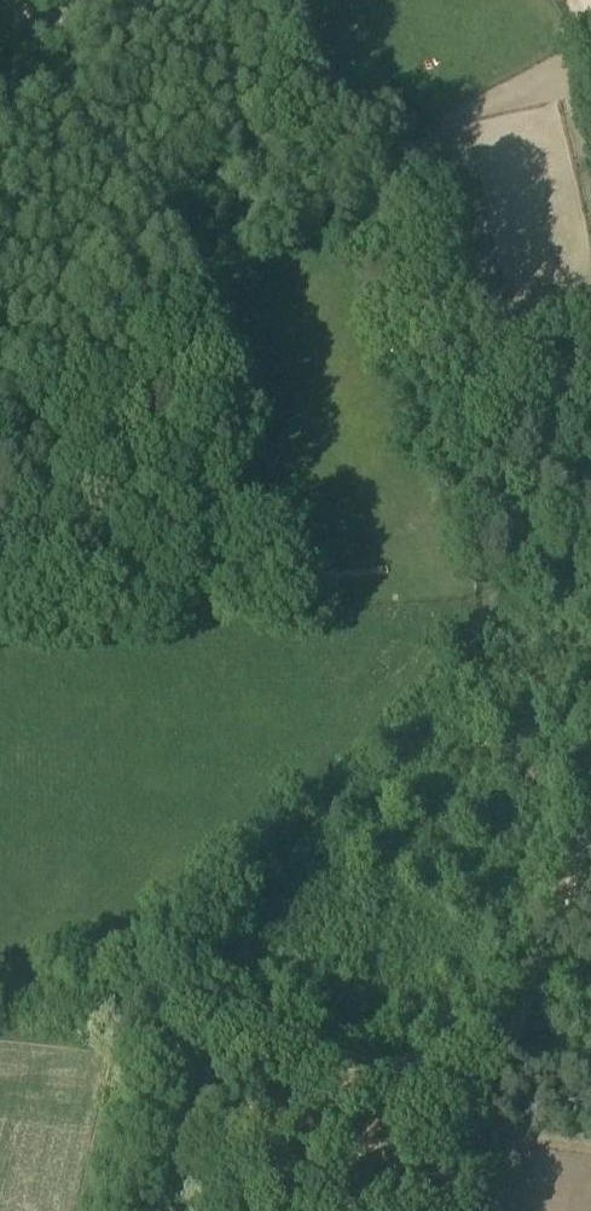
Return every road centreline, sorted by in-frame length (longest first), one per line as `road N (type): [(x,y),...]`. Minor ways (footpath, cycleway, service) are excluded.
road 1 (track): [(449,1210),(590,769)]

